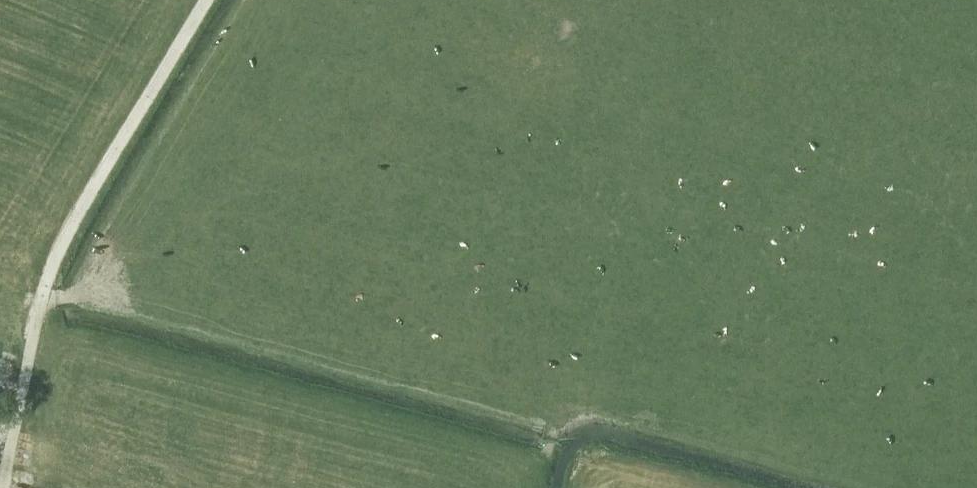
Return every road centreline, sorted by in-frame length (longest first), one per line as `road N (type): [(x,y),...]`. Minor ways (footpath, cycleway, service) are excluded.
road 1 (track): [(26,401),(60,245),(209,0)]

